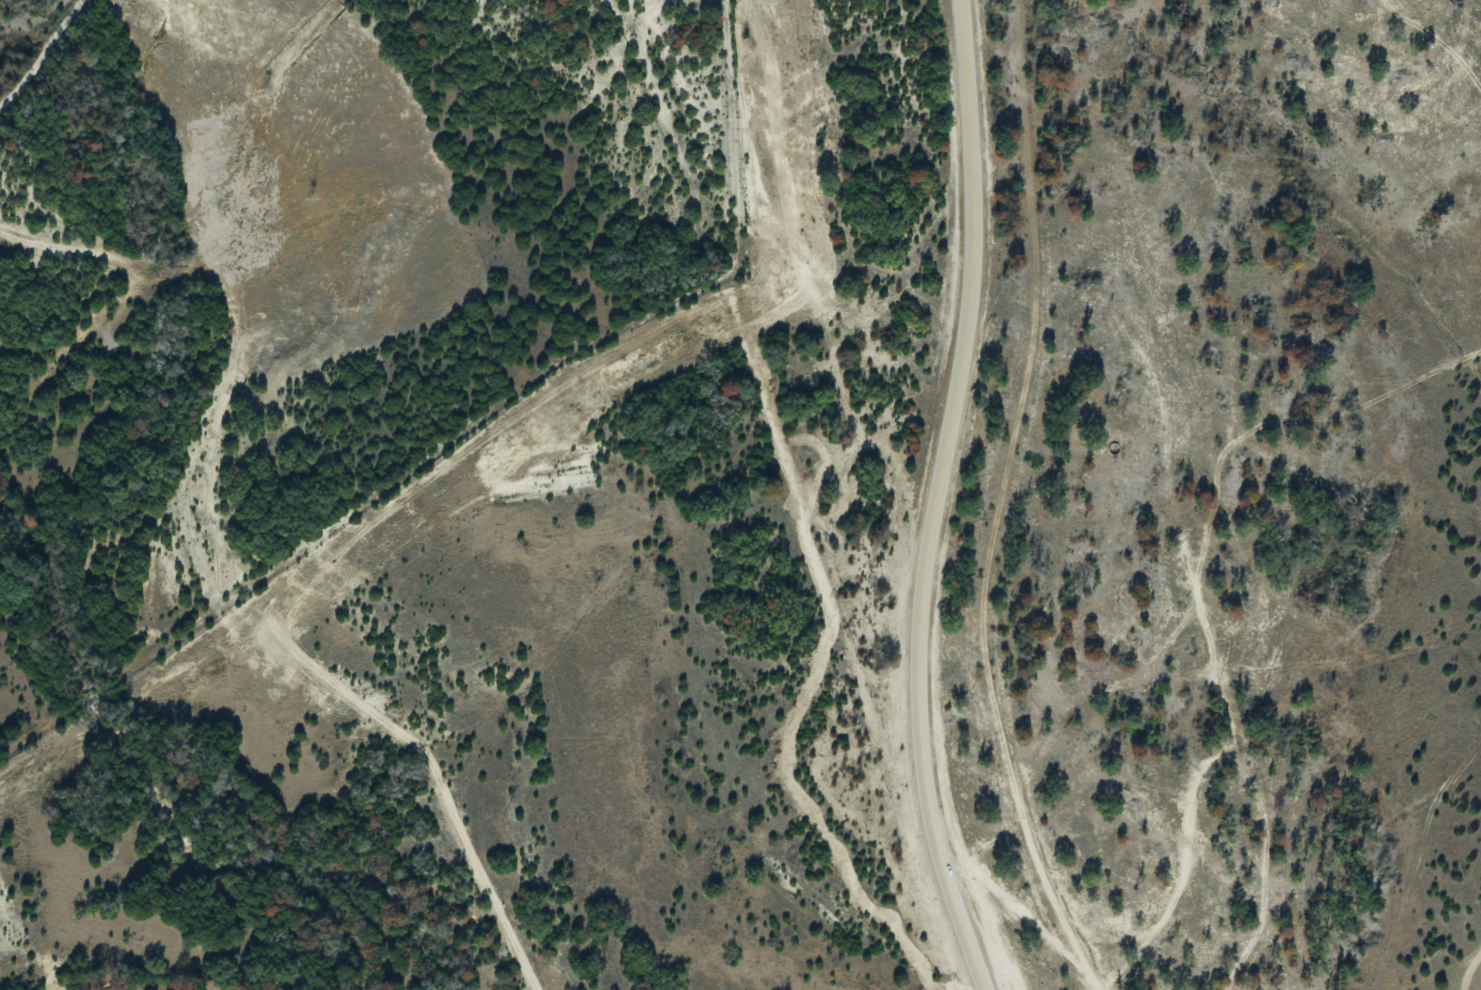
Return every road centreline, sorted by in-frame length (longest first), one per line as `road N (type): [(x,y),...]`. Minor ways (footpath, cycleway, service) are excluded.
road 1 (tertiary): [(922,775),(916,716),(926,583),(975,265),(963,0)]
road 2 (residential): [(535,989),(426,751),(334,682),(270,620)]
road 3 (tertiary): [(984,989),(922,775)]
road 4 (track): [(0,107),(86,0)]

